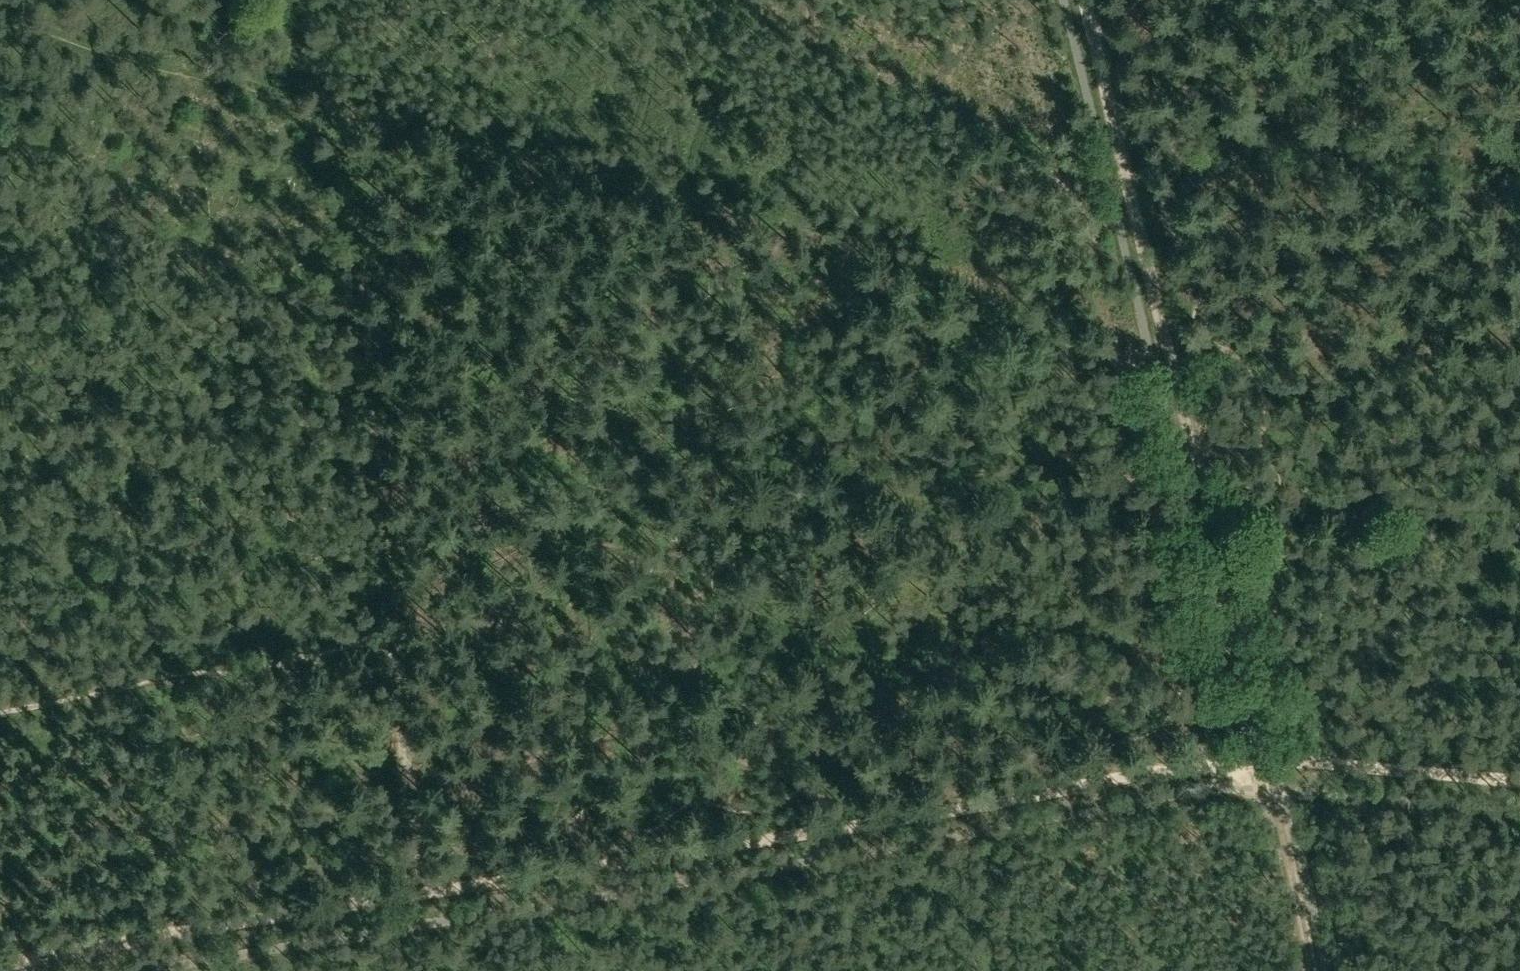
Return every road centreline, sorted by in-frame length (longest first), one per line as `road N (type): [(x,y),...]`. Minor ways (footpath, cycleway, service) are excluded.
road 1 (track): [(0,964),(1184,768),(1268,761)]
road 2 (track): [(1268,761),(1086,0)]
road 3 (track): [(1268,761),(1519,779)]
road 4 (track): [(1316,970),(1268,761)]

